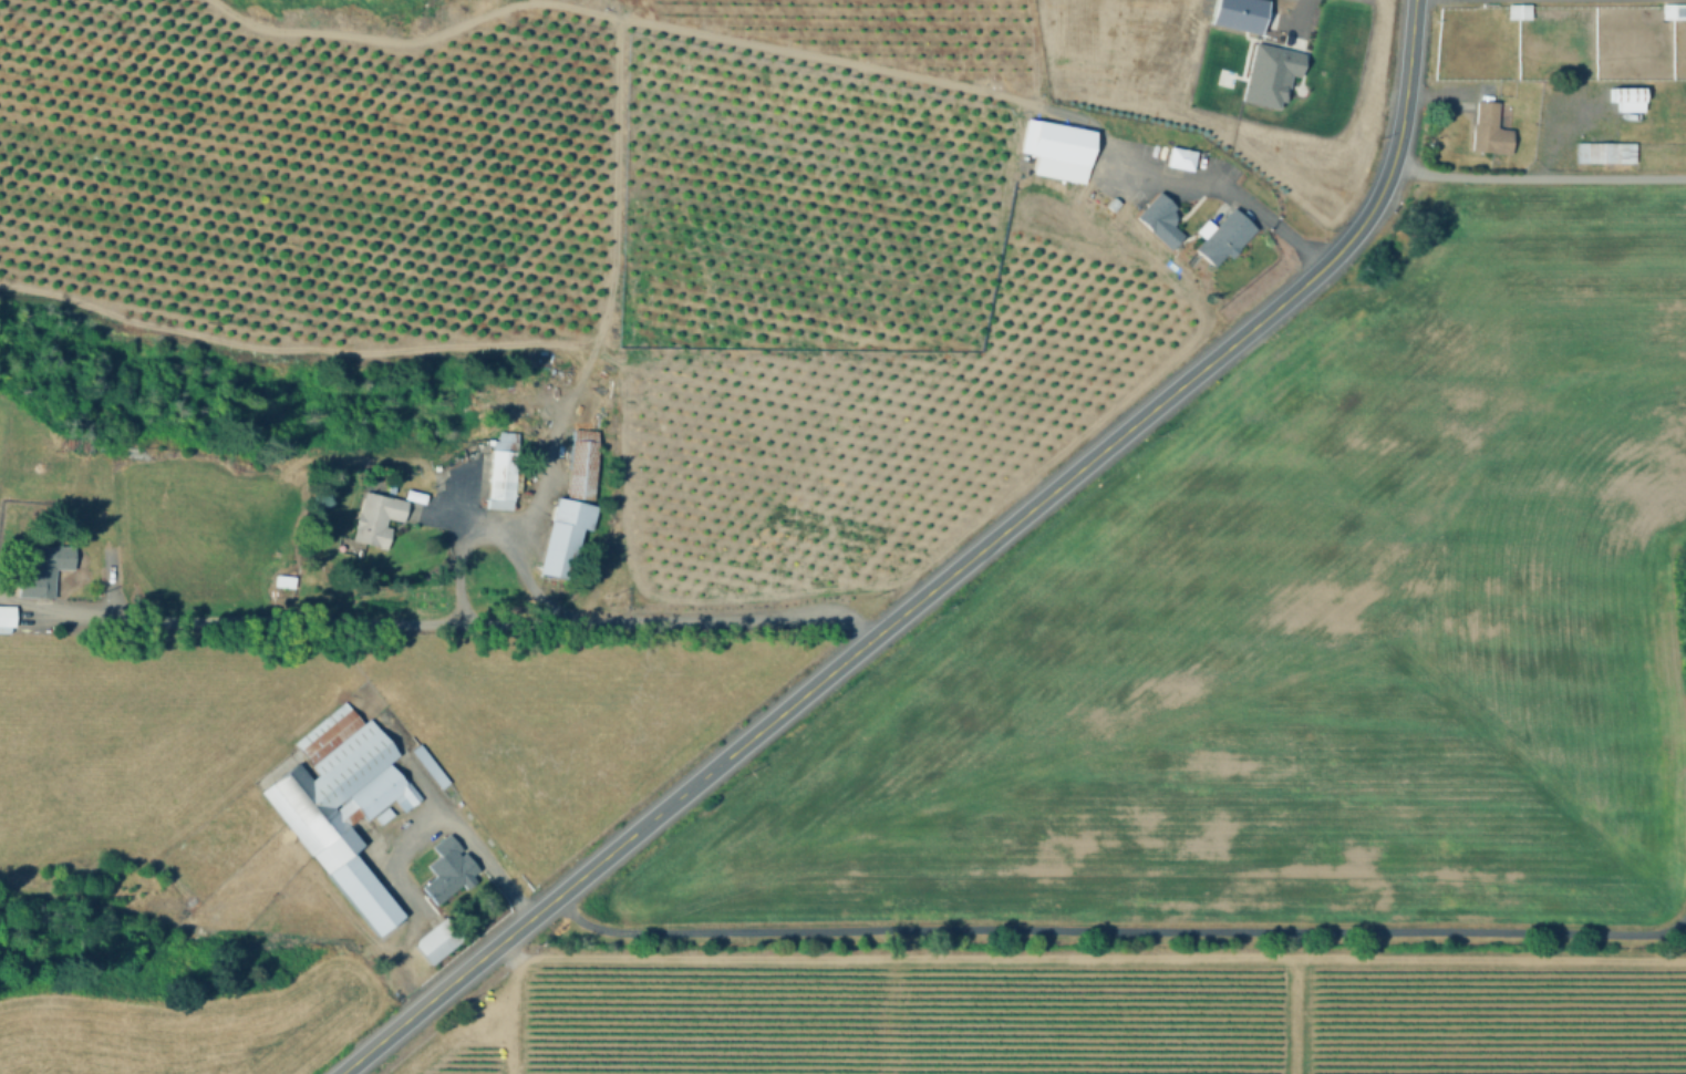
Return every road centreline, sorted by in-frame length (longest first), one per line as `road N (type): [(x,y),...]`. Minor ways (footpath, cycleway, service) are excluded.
road 1 (secondary): [(1415,0),(1392,164),(1359,225),(1316,272),(338,1073)]
road 2 (track): [(505,1073),(506,987),(520,963),(541,956),(1685,960)]
road 3 (track): [(1113,171),(1096,126),(1085,120),(559,1),(514,3),(424,38),(400,39),(271,29),(215,0)]

